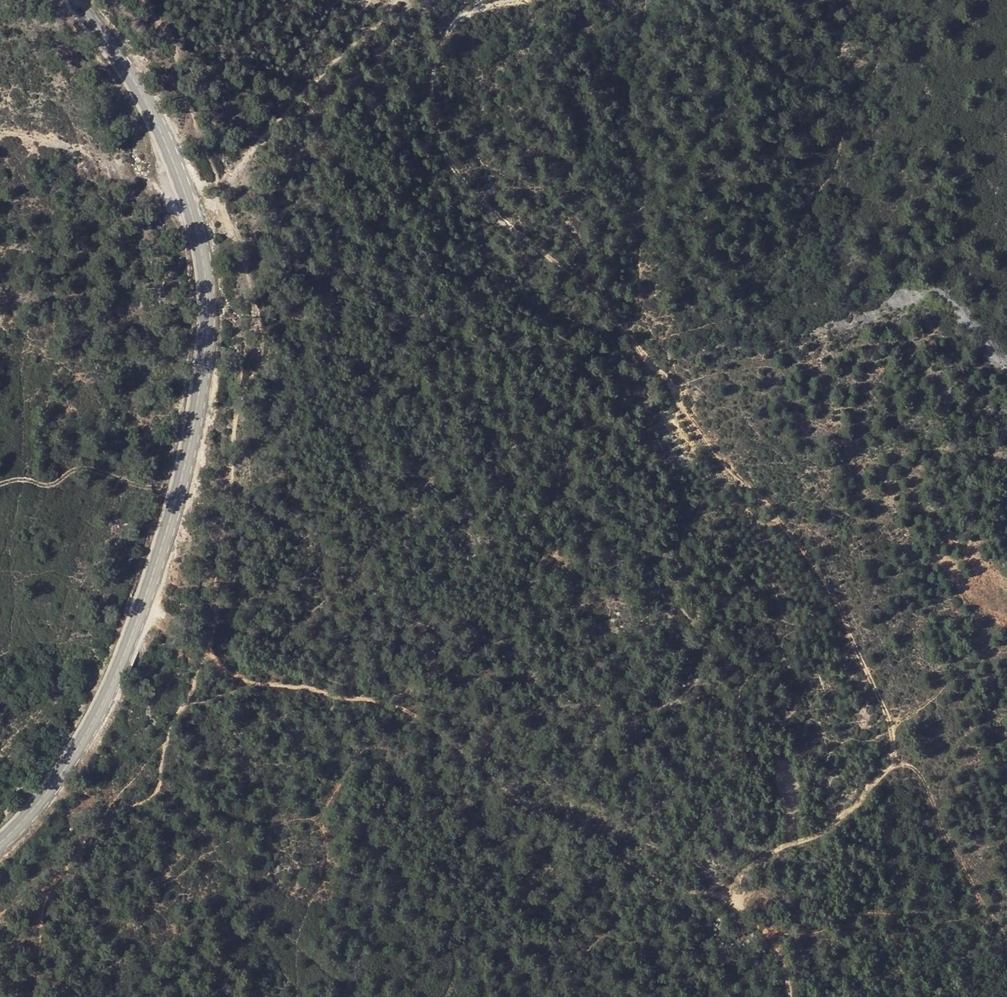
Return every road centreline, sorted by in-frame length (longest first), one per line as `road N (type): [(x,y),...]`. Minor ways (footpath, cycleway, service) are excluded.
road 1 (track): [(534,0),(465,18),(440,82),(442,131),(463,174),(598,292),(820,567),(891,706),(900,739),(896,763),(846,819),(771,856),(732,887),(698,891),(510,791),(402,708),(229,673),(205,647),(214,630),(212,601)]
road 2 (secondary): [(76,0),(143,94),(184,187),(204,267),(205,353),(189,449),(123,657),(60,776),(0,843)]
road 3 (track): [(790,996),(779,929),(785,880),(771,856)]

